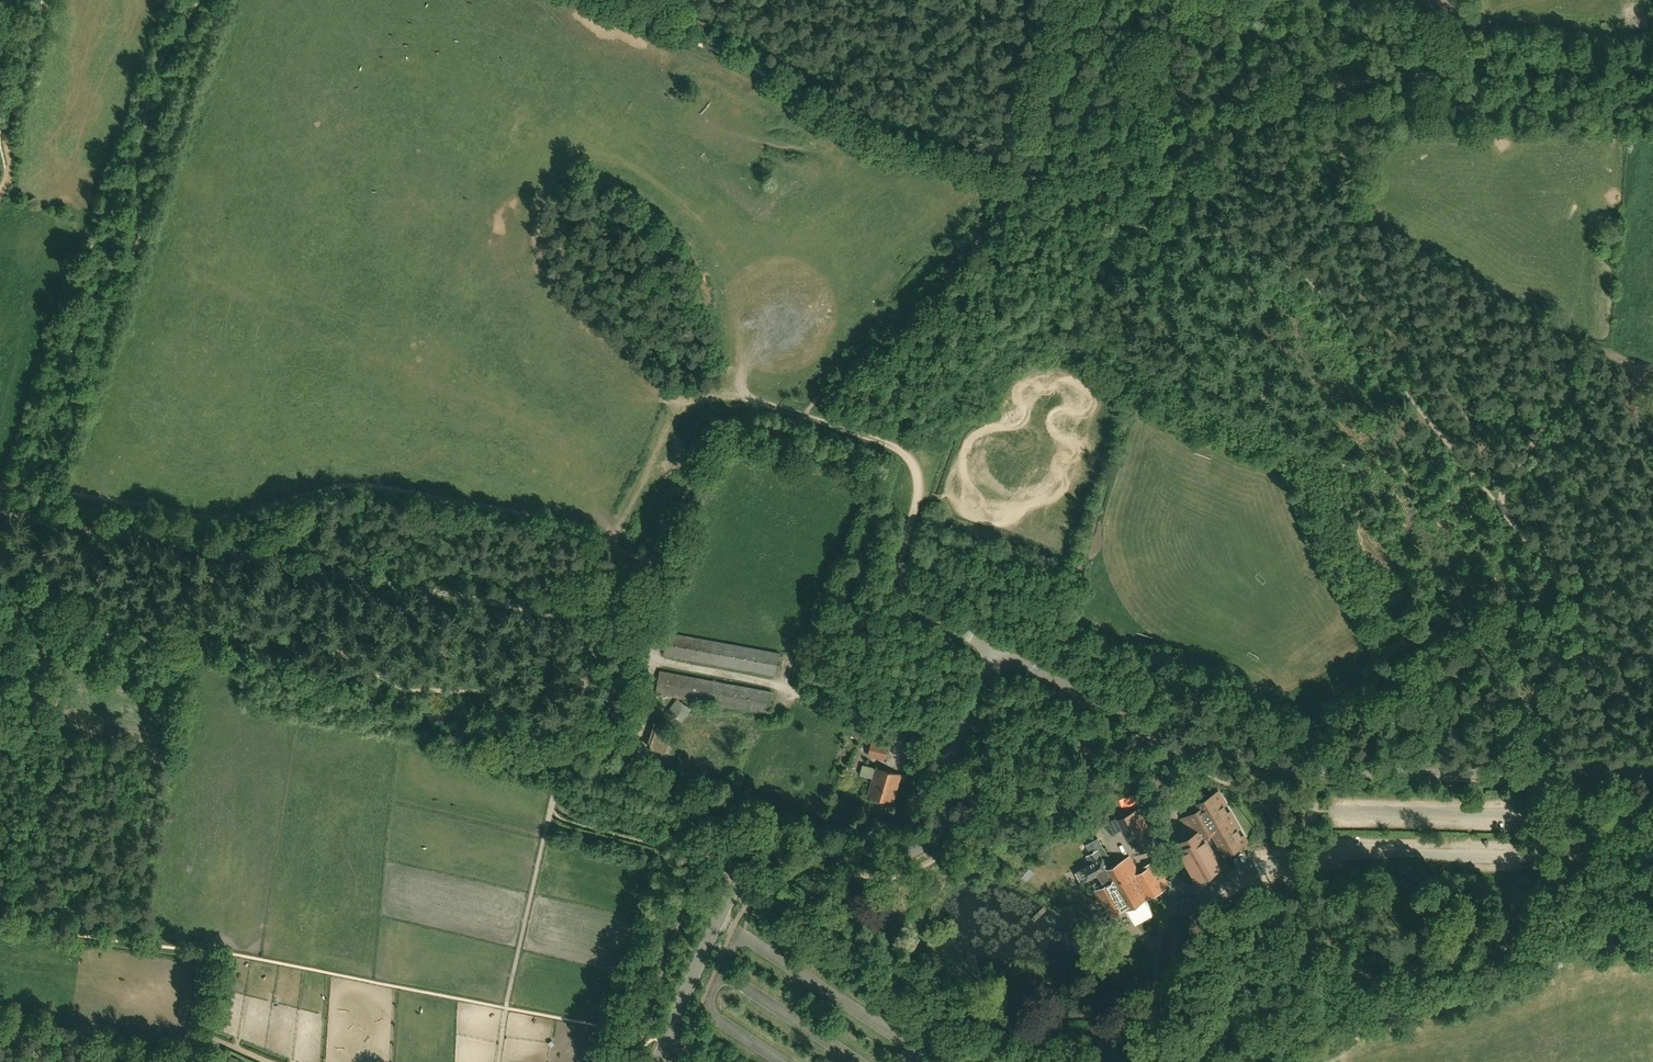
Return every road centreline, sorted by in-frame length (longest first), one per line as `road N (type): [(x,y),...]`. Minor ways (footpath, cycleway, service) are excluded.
road 1 (track): [(0,517),(608,625)]
road 2 (unclassified): [(657,1061),(721,920),(752,873),(790,858),(895,857),(931,837),(946,812),(972,709),(1003,655)]
road 3 (track): [(1509,67),(1385,78),(1042,159)]
road 4 (unclassified): [(1652,774),(1317,771),(1179,741)]
road 5 (track): [(806,417),(734,396),(678,401),(543,270),(539,235),(561,182)]
road 6 (track): [(608,625),(636,653),(778,684),(916,753),(956,756)]
road 7 (track): [(806,417),(908,455),(922,495),(902,569),(909,598),(1003,655)]
road 8 (track): [(999,182),(994,231),(806,417)]
road 9 (track): [(1498,506),(1586,626),(1538,773)]
road 10 (track): [(717,399),(696,376),(672,255),(583,183),(561,182)]
road 11 (track): [(552,810),(498,1061)]
road 12 (track): [(1498,506),(1608,342)]
road 13 (unclassified): [(1179,741),(1003,655)]
road 14 (track): [(576,178),(553,90),(508,0)]
road 15 (unclassified): [(1179,741),(1175,884)]
road 16 (track): [(1652,68),(1509,67)]

